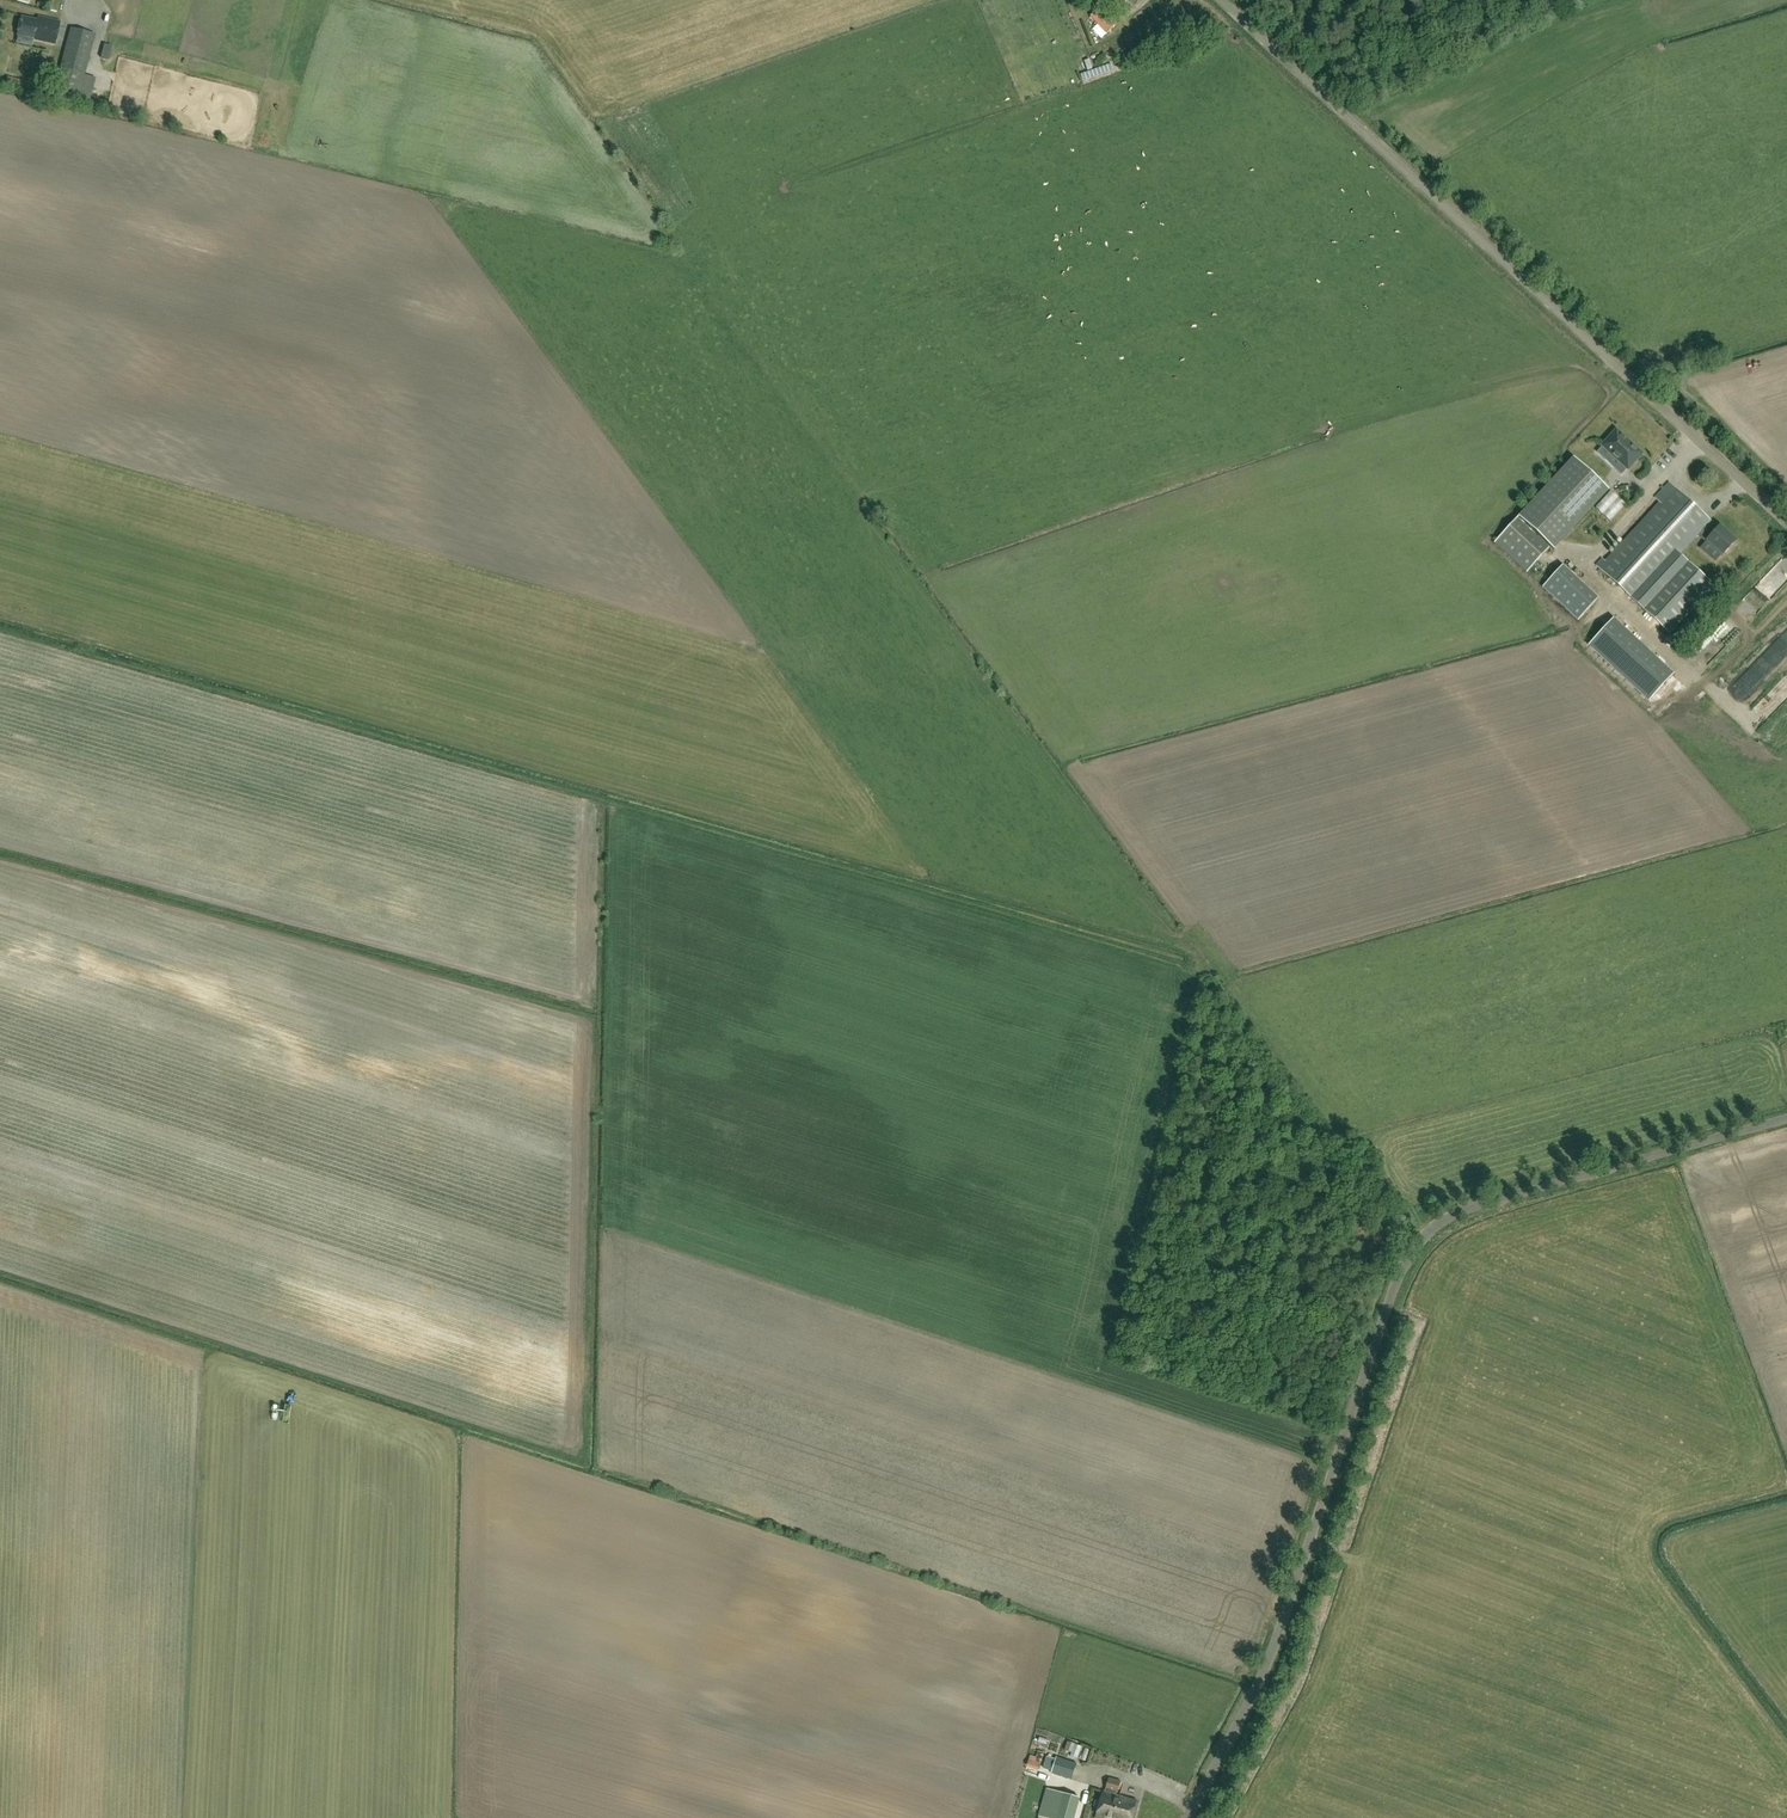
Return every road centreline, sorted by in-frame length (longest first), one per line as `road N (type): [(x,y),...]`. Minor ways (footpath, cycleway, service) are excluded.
road 1 (unclassified): [(1189,1817),(1276,1652),(1392,1292),(1420,1242),(1472,1207),(1786,1119)]
road 2 (unclassified): [(1786,523),(1220,0)]

